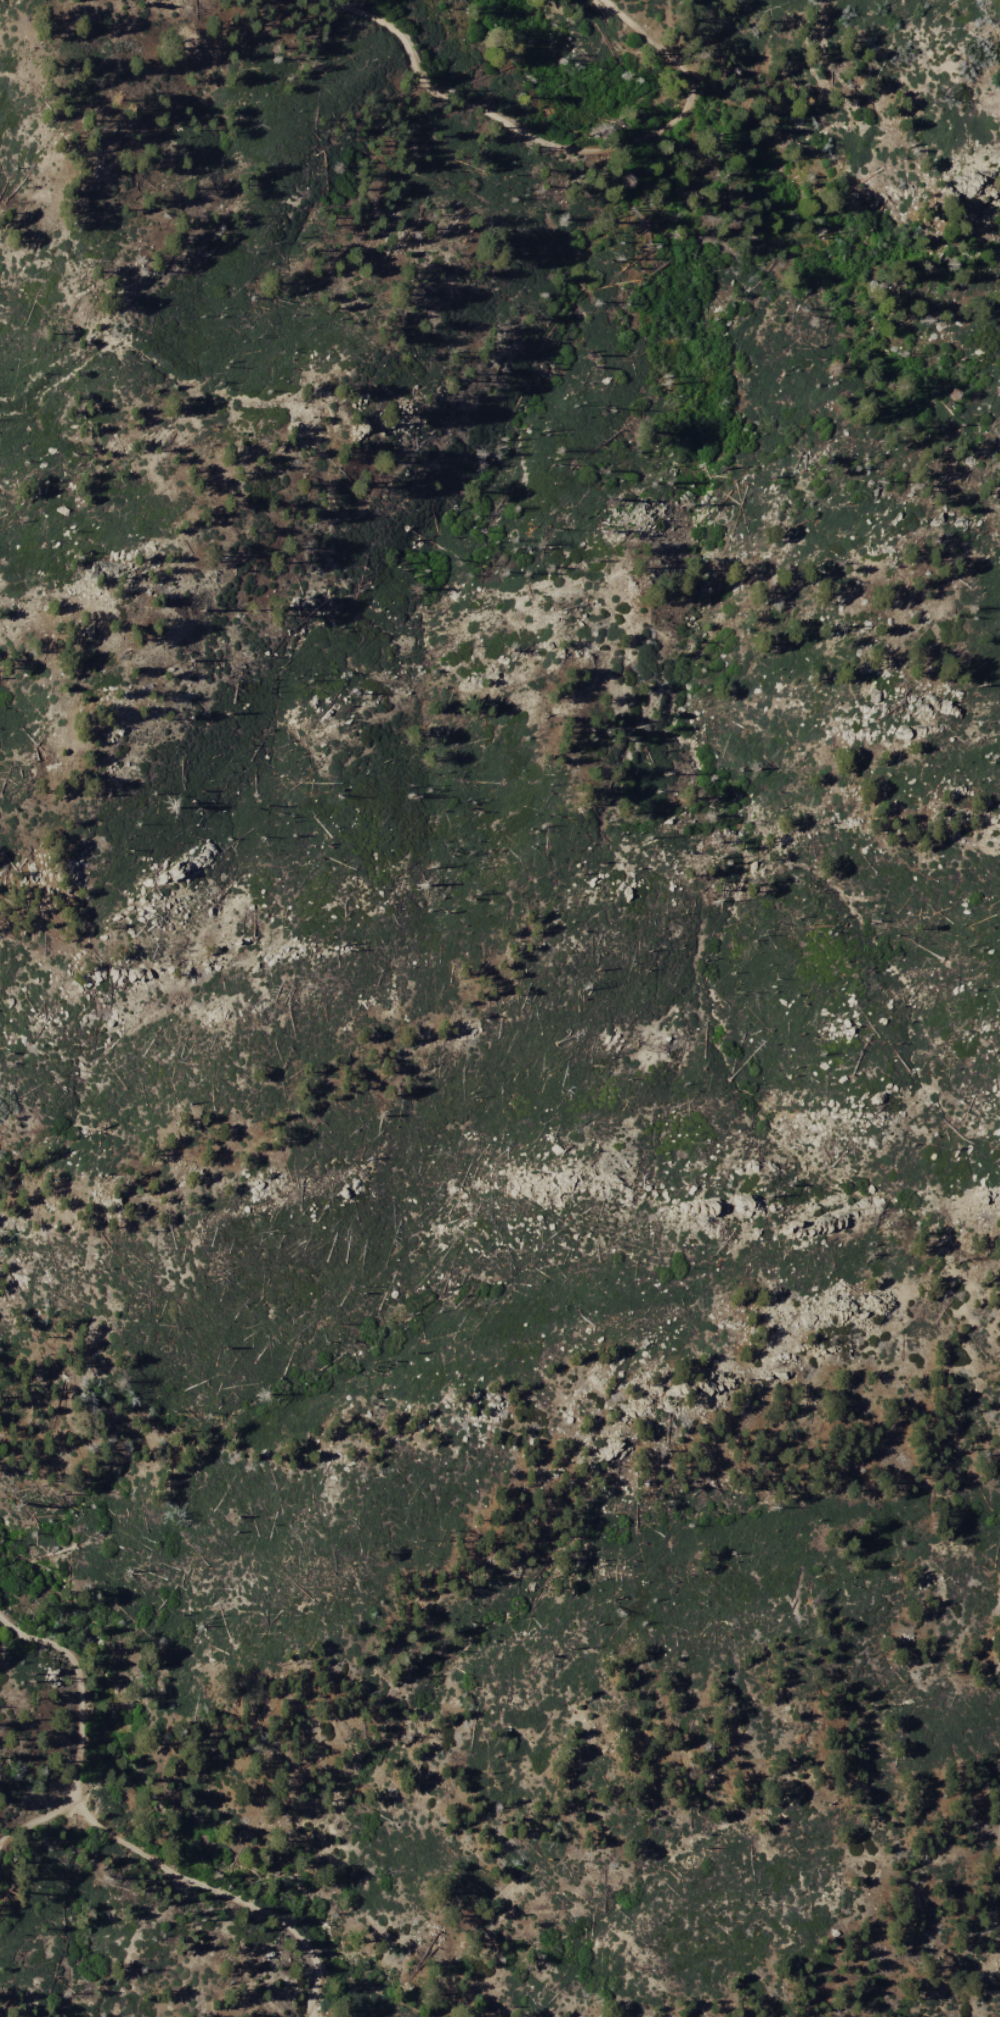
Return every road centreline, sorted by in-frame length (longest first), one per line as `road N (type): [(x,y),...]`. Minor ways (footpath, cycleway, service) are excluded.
road 1 (track): [(0,1619),(19,1635),(65,1651),(80,1672),(81,1808),(172,1874),(274,1917),(307,1943),(321,1968),(316,2016)]
road 2 (track): [(689,106),(630,144),(547,145),(428,84),(414,67)]
road 3 (track): [(689,106),(691,85),(680,68),(603,0)]

